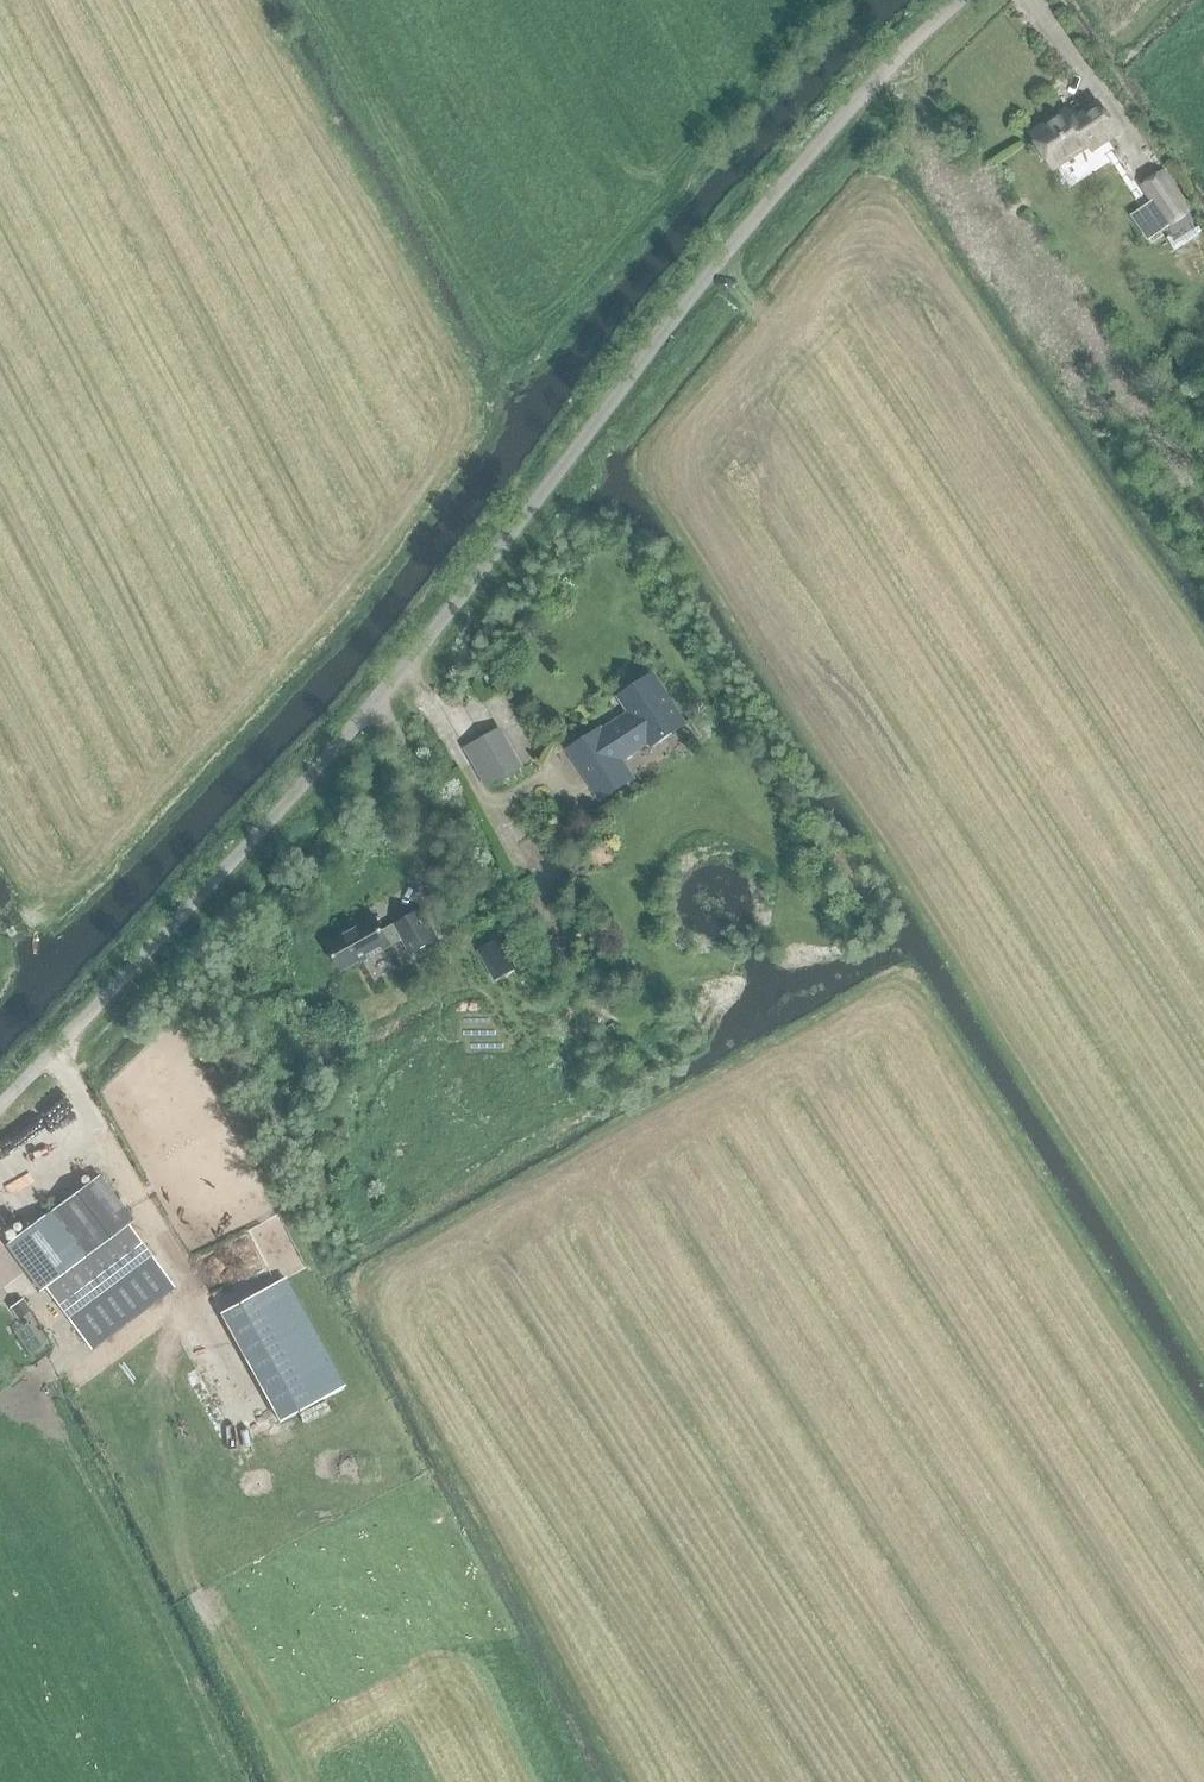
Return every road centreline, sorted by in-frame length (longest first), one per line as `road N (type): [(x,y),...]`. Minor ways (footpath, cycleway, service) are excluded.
road 1 (unclassified): [(0,1105),(403,670),(770,200),(895,59),(962,0)]
road 2 (residential): [(373,103),(511,0)]

